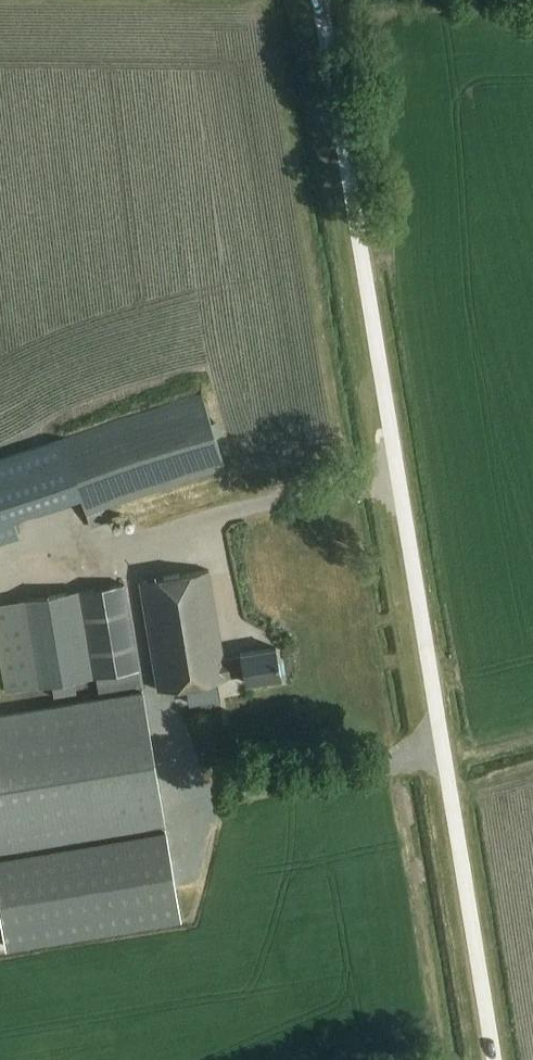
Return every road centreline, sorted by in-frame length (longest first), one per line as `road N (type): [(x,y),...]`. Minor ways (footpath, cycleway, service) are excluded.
road 1 (unclassified): [(493,1059),(319,0)]

